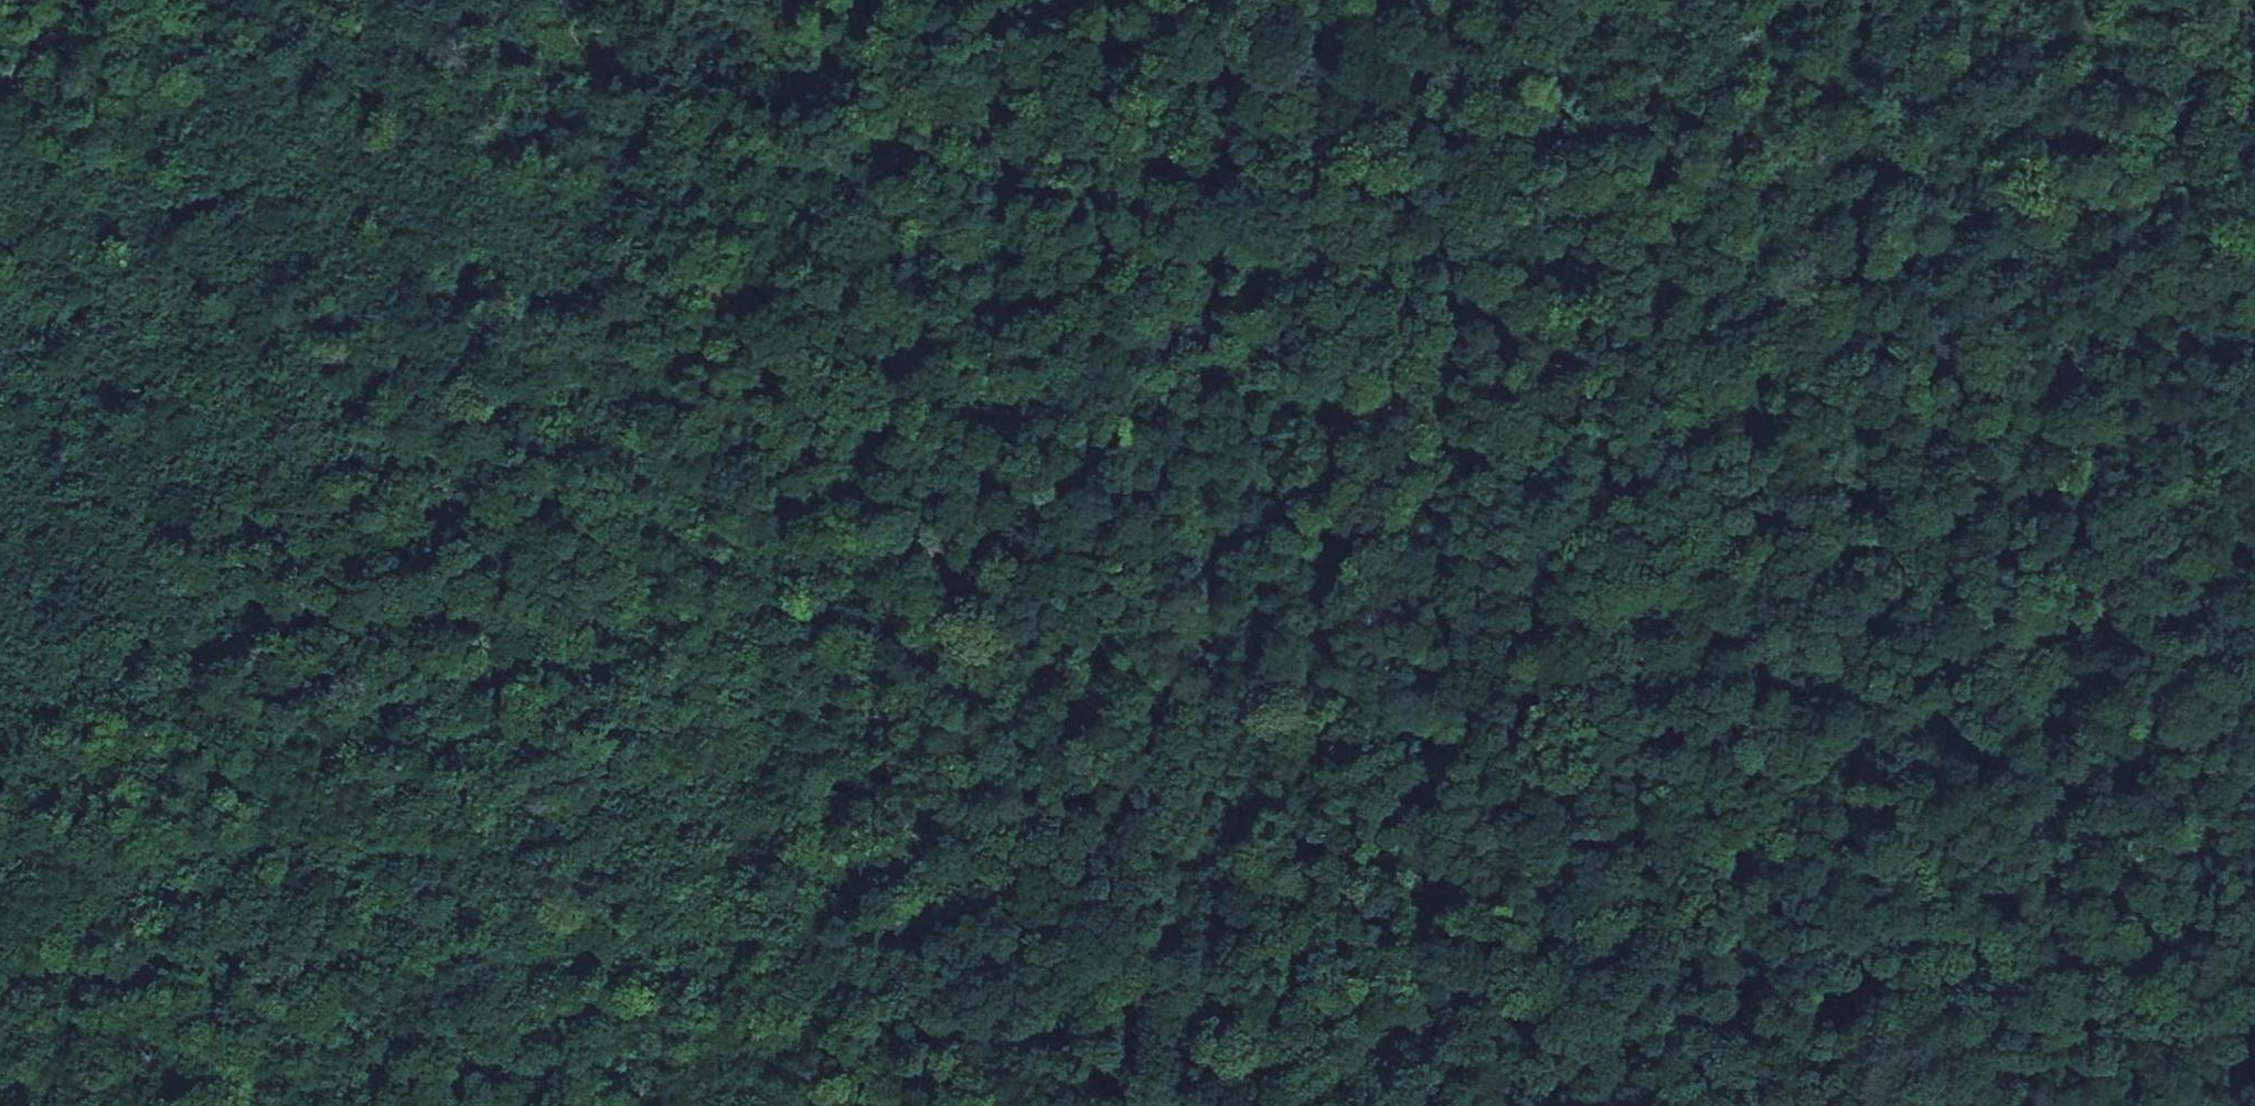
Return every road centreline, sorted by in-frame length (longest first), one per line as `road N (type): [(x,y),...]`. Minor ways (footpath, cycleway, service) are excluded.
road 1 (track): [(106,0),(0,92)]

